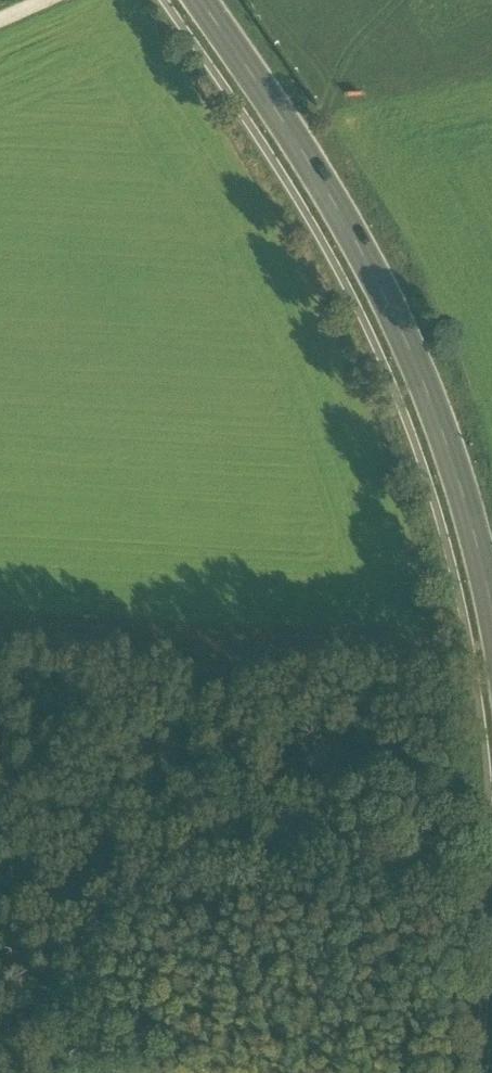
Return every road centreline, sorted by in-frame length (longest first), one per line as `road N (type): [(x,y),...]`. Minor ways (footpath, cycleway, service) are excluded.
road 1 (secondary): [(491,603),(454,458),(421,374),(351,230),(202,0)]

